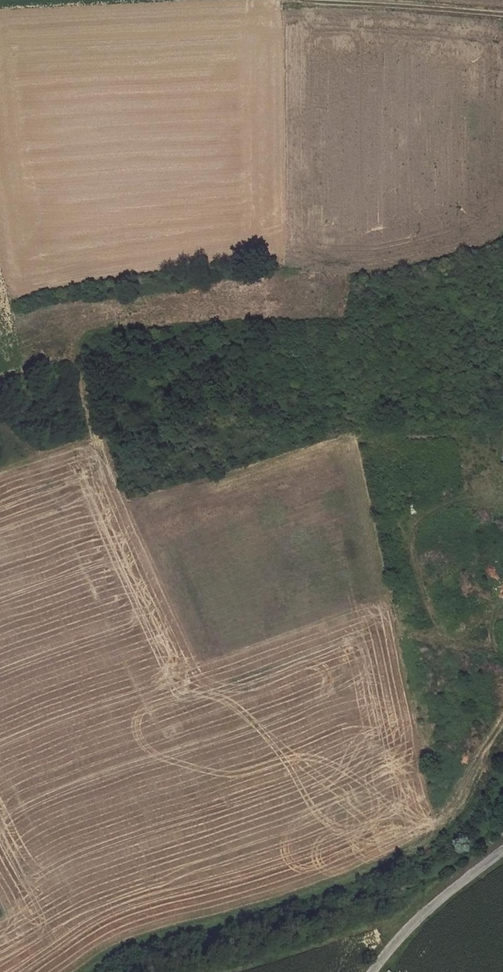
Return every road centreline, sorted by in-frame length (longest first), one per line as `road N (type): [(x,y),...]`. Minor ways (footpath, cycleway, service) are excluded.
road 1 (track): [(299,0),(502,14)]
road 2 (unclassified): [(372,971),(429,910),(502,852)]

